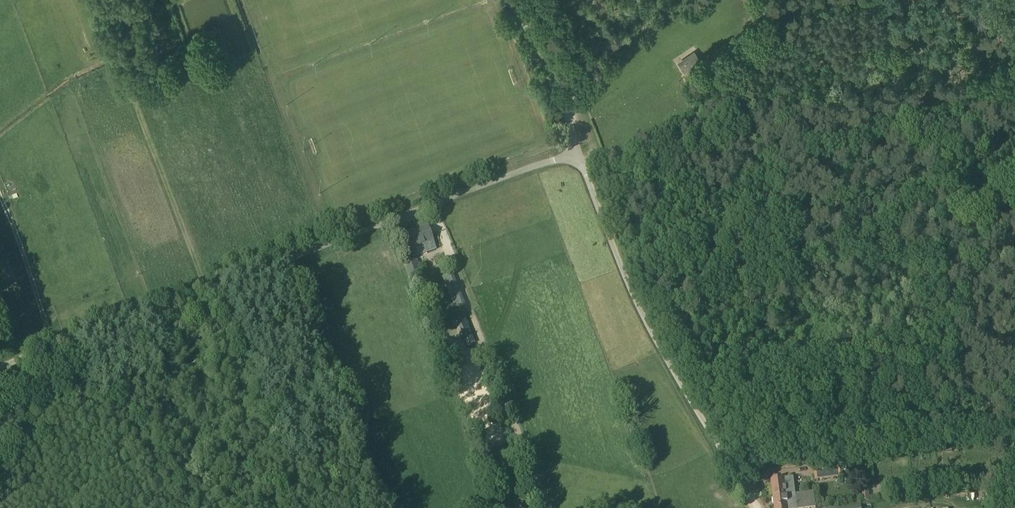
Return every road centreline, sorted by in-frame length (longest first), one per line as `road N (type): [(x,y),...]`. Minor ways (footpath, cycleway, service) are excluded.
road 1 (unclassified): [(0,372),(445,195),(575,157)]
road 2 (unclassified): [(757,507),(690,407),(622,279),(575,157)]
road 3 (track): [(203,290),(132,95)]
road 4 (unclassified): [(575,157),(508,0)]
road 5 (track): [(787,229),(693,126)]

